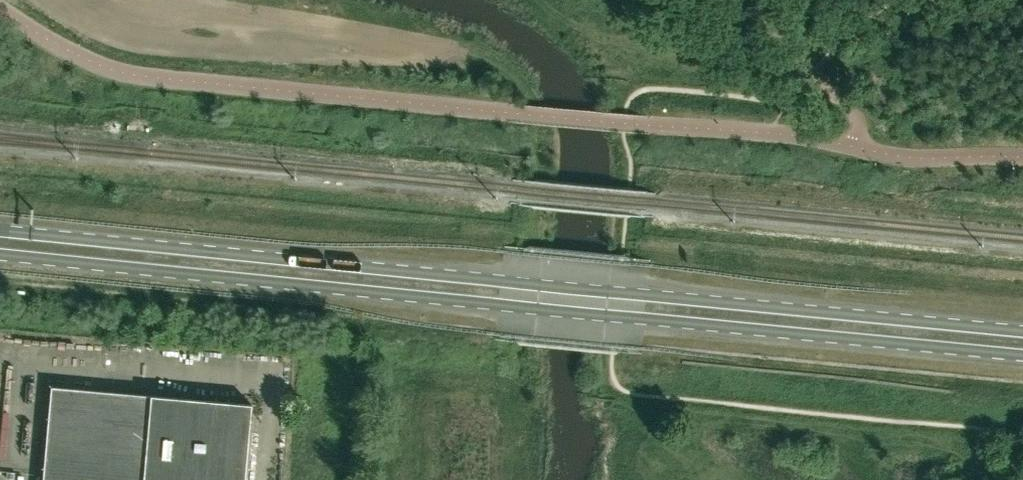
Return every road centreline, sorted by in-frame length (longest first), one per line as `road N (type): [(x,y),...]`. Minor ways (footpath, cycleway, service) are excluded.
road 1 (primary): [(1022,327),(0,228)]
road 2 (primary): [(0,256),(1022,354)]

